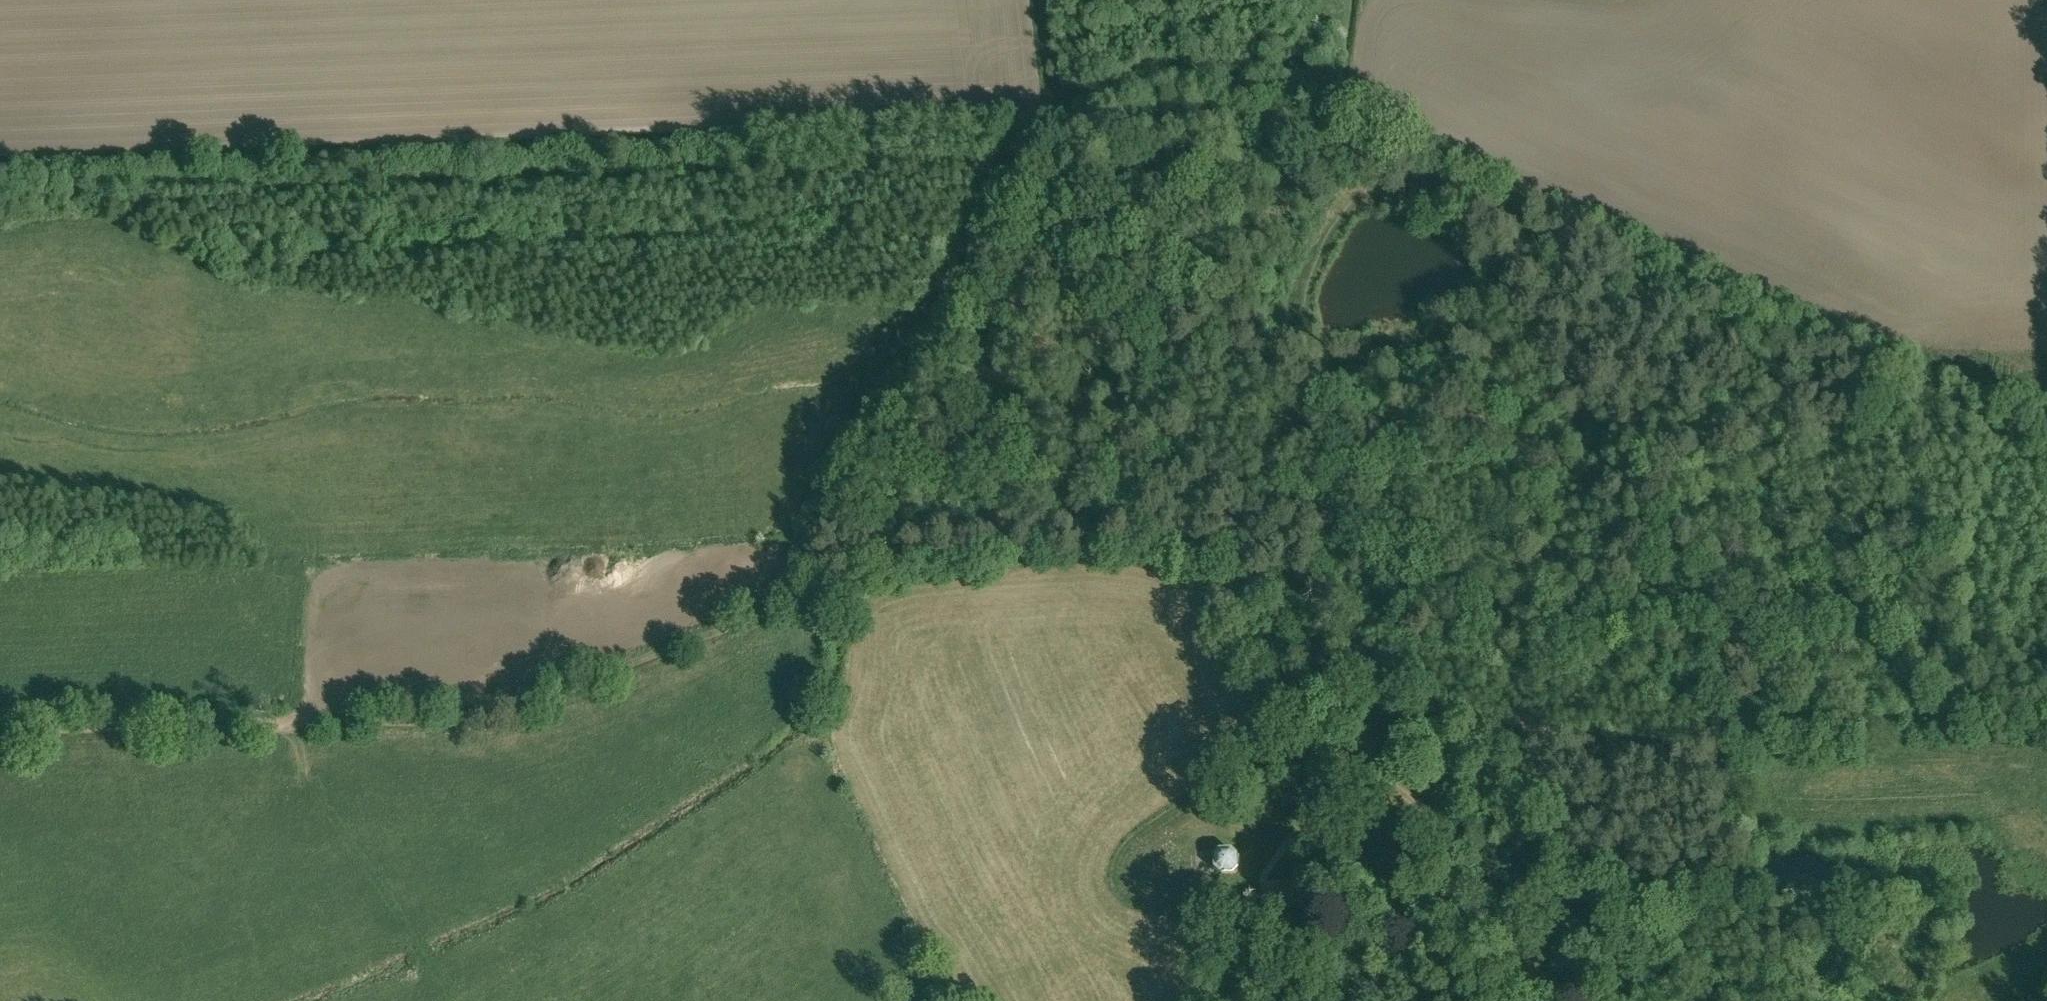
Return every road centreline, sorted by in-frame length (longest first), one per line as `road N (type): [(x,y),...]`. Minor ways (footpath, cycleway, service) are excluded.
road 1 (track): [(1026,147),(0,190)]
road 2 (track): [(0,731),(466,715),(529,701),(839,577)]

